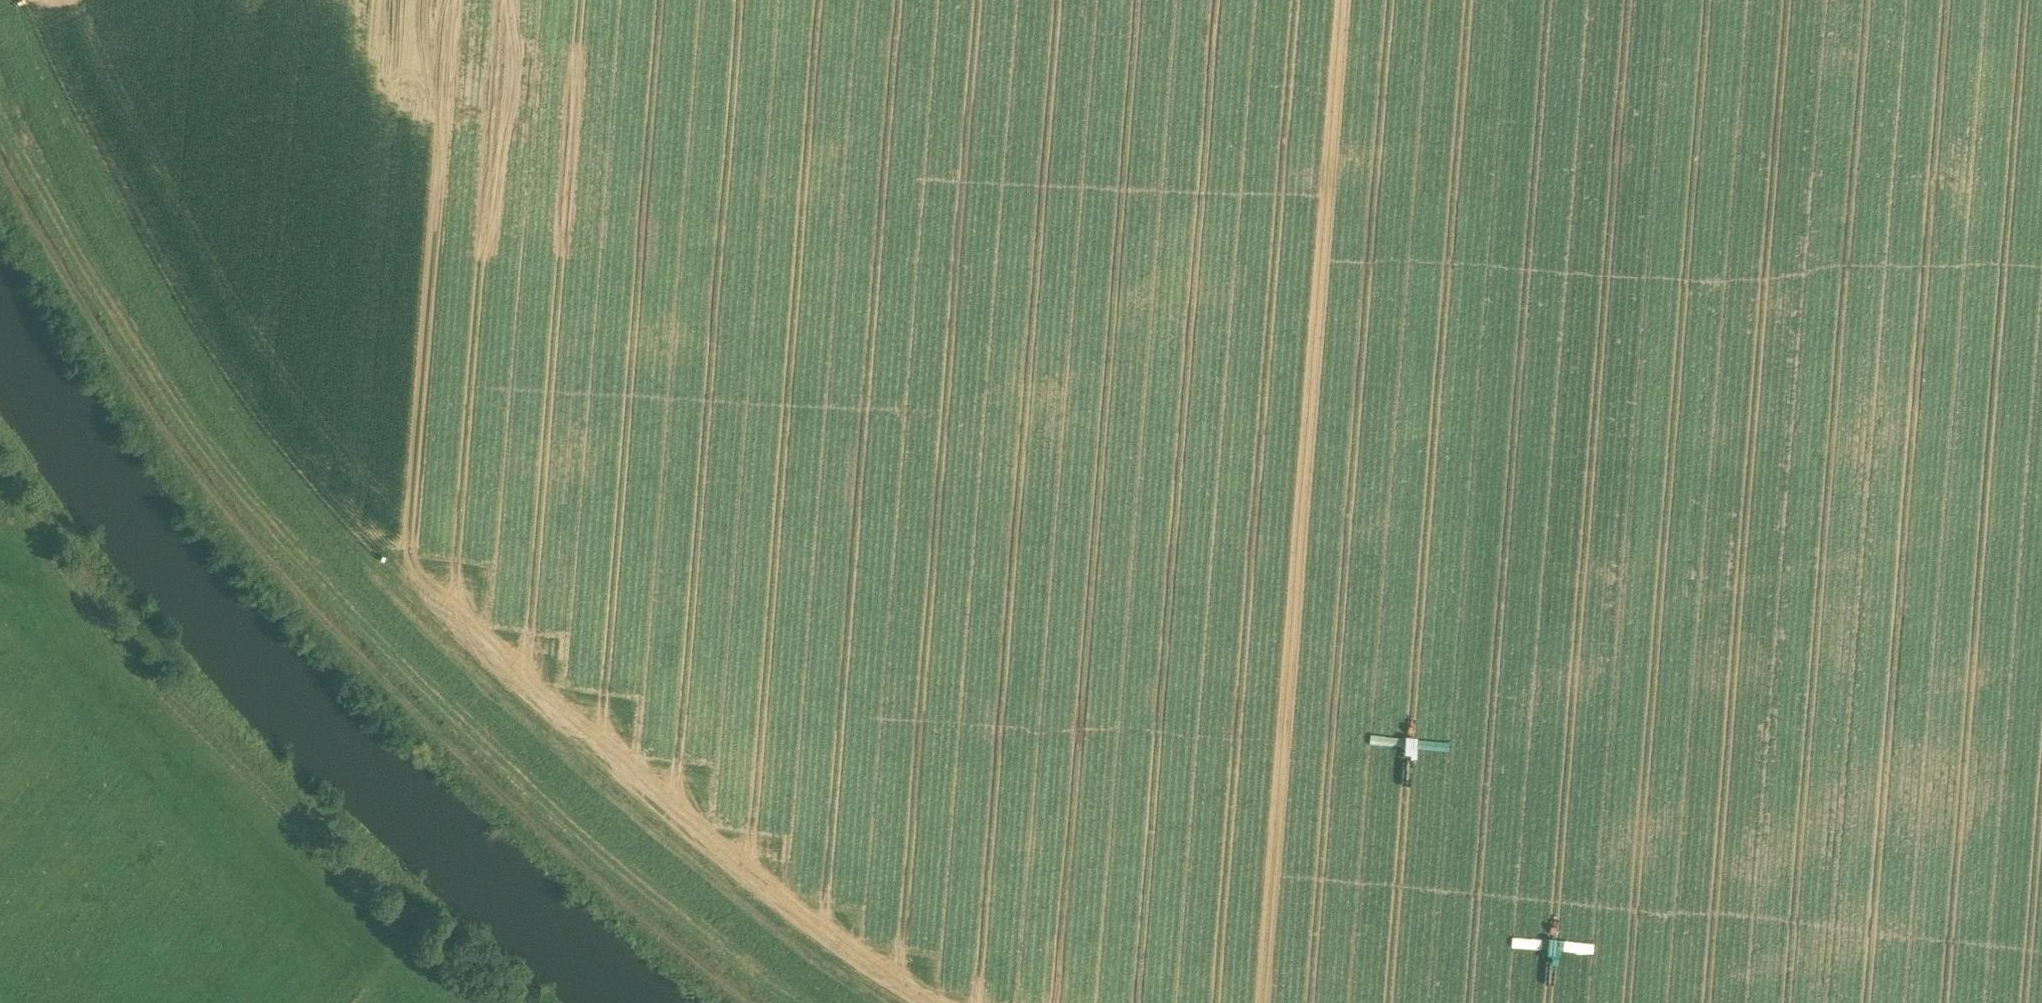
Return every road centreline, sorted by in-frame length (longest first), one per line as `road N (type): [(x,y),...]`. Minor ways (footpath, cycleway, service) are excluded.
road 1 (track): [(746,1002),(538,830),(266,561),(108,349),(0,161)]
road 2 (track): [(0,467),(131,649),(217,741),(379,898),(503,1002)]

